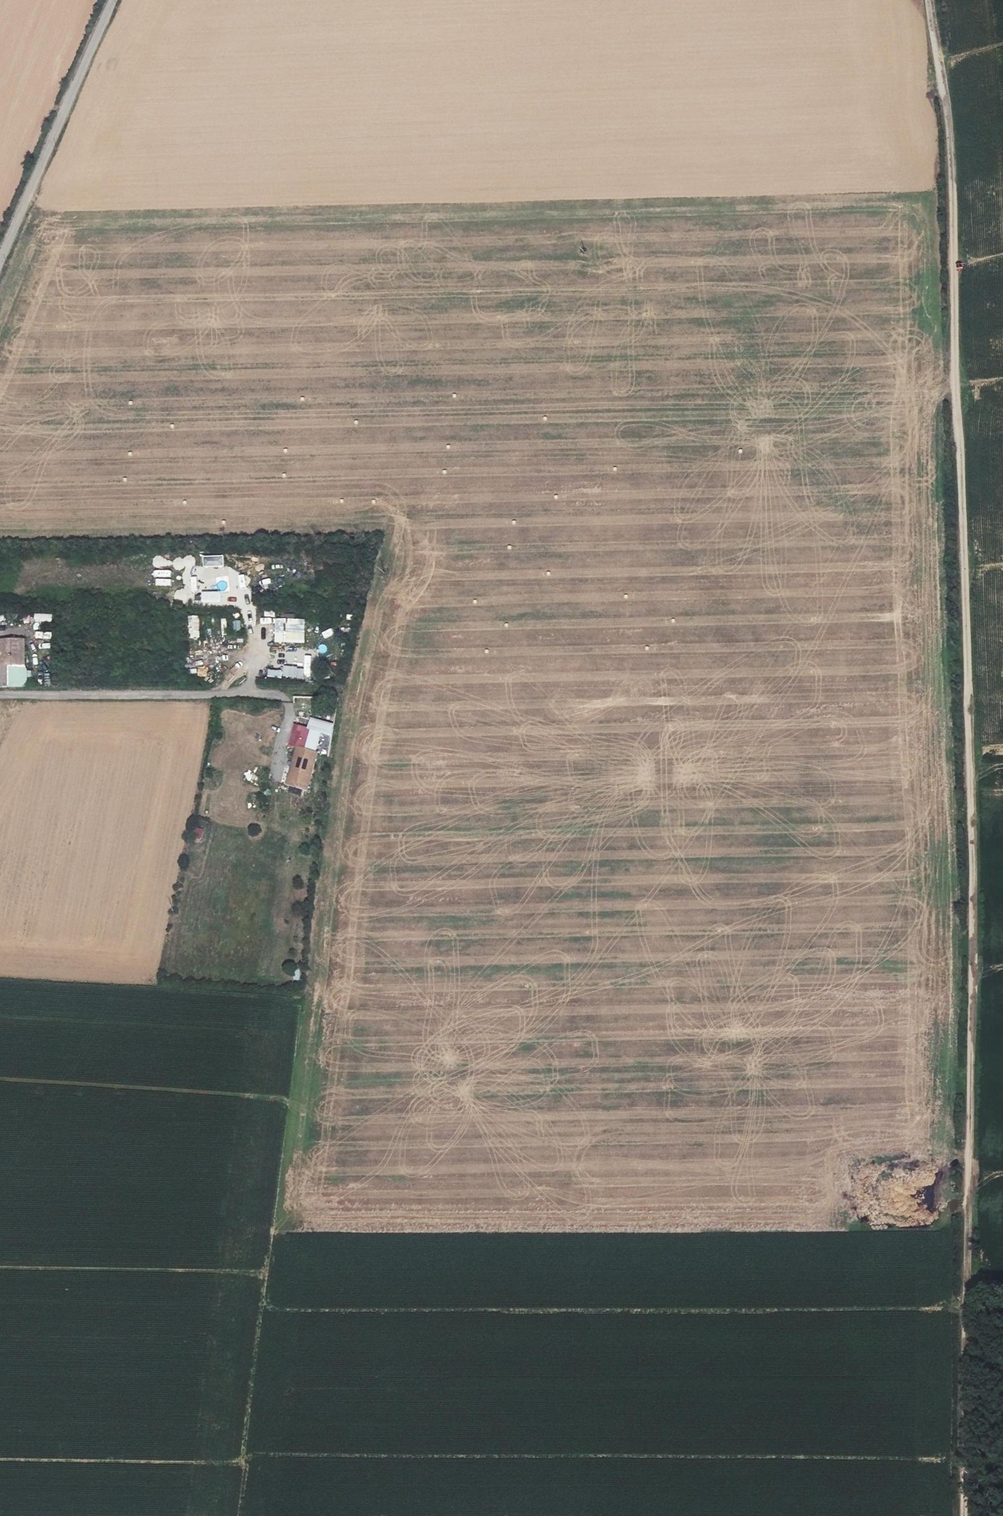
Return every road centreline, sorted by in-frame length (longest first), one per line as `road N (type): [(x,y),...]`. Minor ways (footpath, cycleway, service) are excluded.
road 1 (track): [(968,1515),(966,627),(951,116),(927,0)]
road 2 (unclassified): [(0,260),(113,0)]

